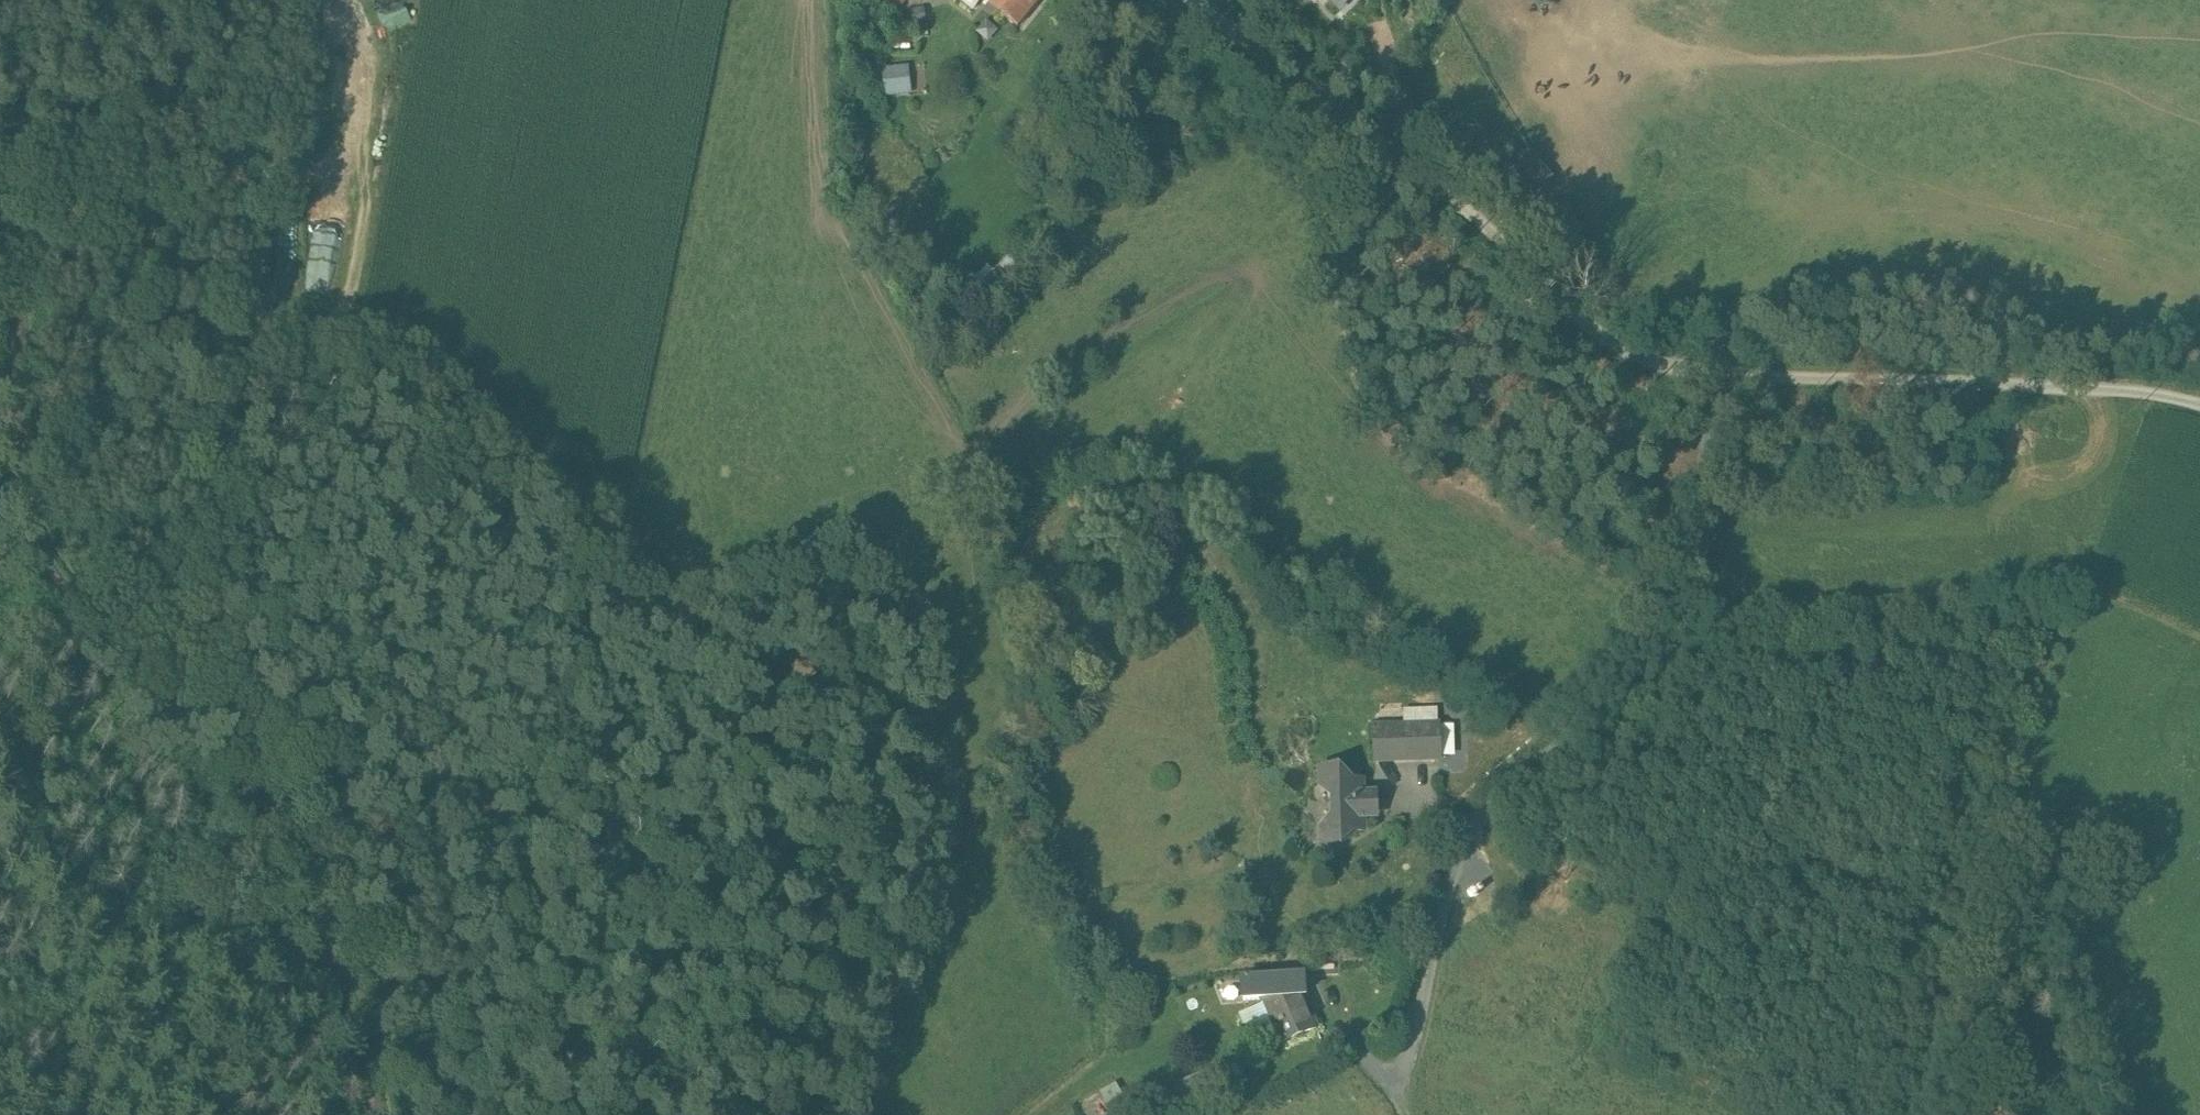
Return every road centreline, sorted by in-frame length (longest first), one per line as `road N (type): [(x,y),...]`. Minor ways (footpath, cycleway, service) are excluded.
road 1 (track): [(2199,416),(2128,398),(1712,378),(1622,353),(1479,225),(1190,0)]
road 2 (track): [(0,277),(17,378),(8,457),(17,504),(80,598),(235,731),(305,879),(378,1114)]
road 3 (track): [(1712,378),(1689,600),(1654,651),(1485,803),(1455,848),(1423,958),(1405,1114)]

